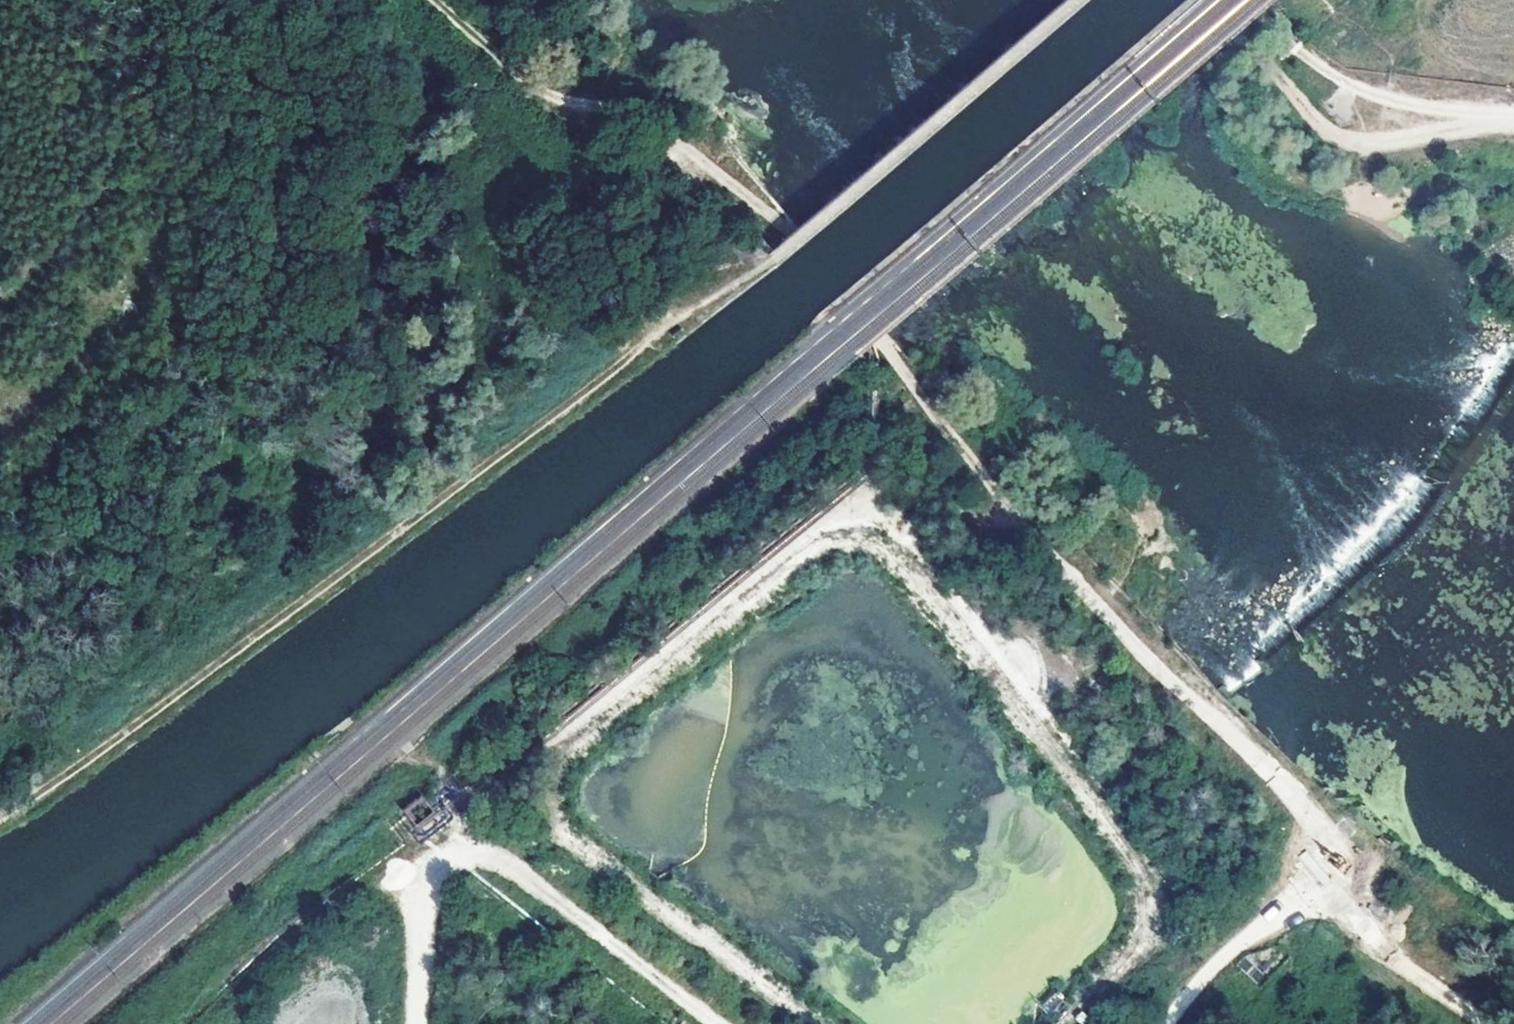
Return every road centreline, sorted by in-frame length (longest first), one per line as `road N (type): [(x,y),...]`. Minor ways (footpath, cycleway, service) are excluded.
road 1 (track): [(1168,1023),(1307,876),(1317,841),(1307,819),(1032,534),(760,207),(633,111),(568,99),(522,78),(431,0)]
road 2 (track): [(738,1023),(493,854),(452,850),(420,875),(419,1023)]
road 3 (track): [(1247,0),(1298,57),(1361,94),(1404,110),(1513,120)]
road 4 (track): [(598,106),(564,201),(580,268),(647,341)]
road 5 (track): [(1307,876),(1403,956),(1508,1023)]

